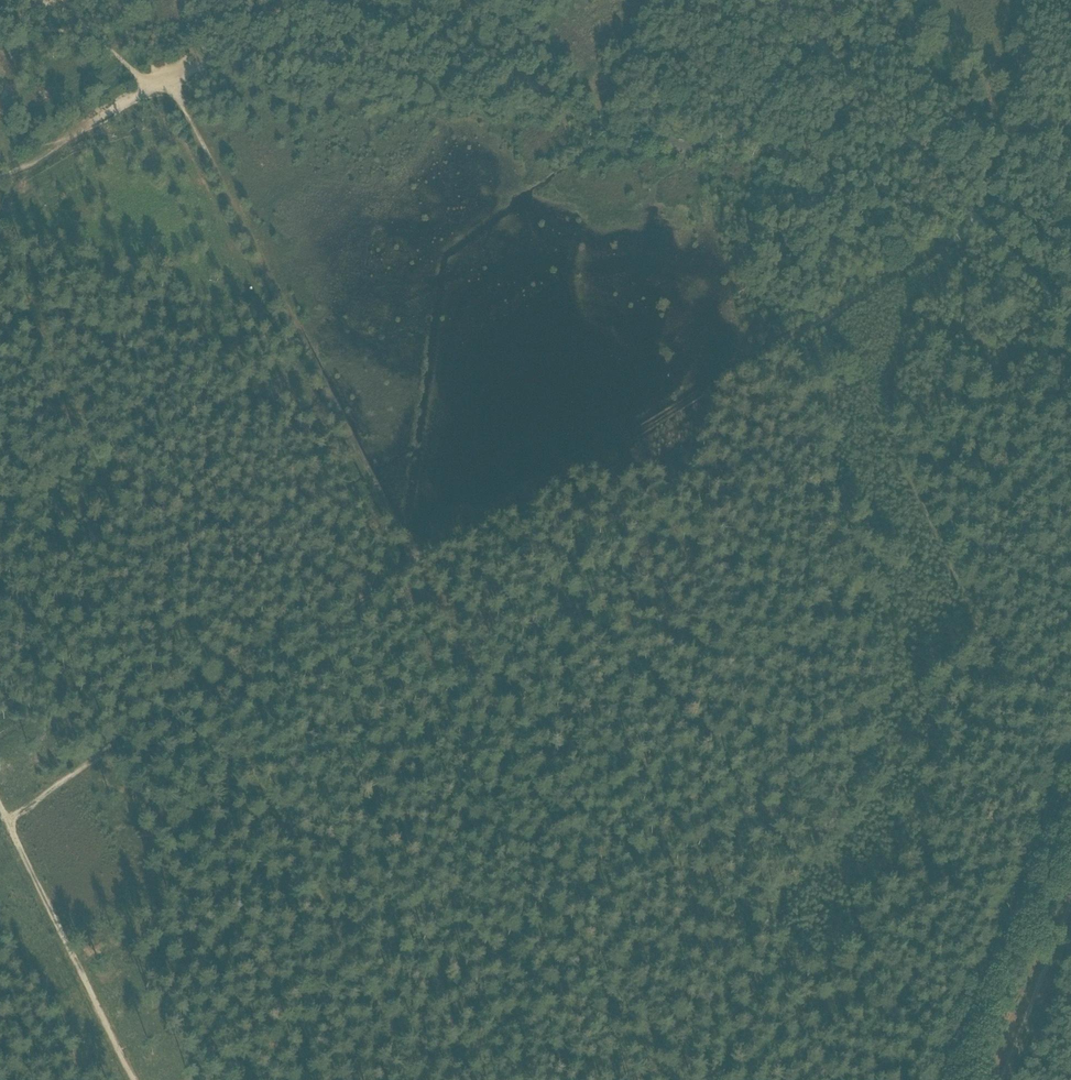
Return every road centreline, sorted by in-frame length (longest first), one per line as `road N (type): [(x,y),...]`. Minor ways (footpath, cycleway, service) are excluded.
road 1 (track): [(212,696),(390,1033),(982,634),(823,318)]
road 2 (track): [(212,696),(0,239)]
road 3 (secondary): [(948,1079),(1070,767)]
road 4 (track): [(137,1079),(4,820)]
road 5 (track): [(4,820),(212,696)]
road 6 (track): [(593,900),(690,1079)]
road 7 (track): [(823,318),(979,222)]
road 8 (track): [(153,84),(0,182)]

